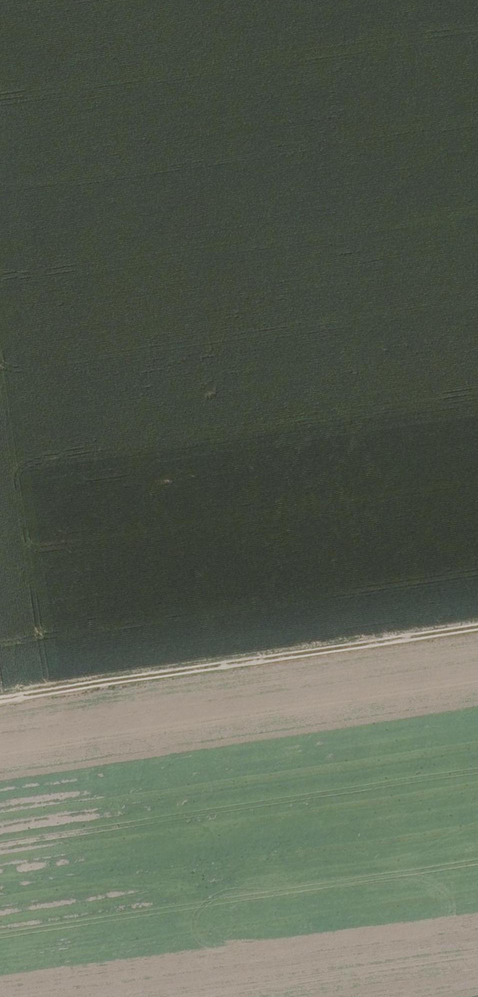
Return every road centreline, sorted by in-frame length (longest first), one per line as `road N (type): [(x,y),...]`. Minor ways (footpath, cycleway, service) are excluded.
road 1 (track): [(477,639),(0,710)]

